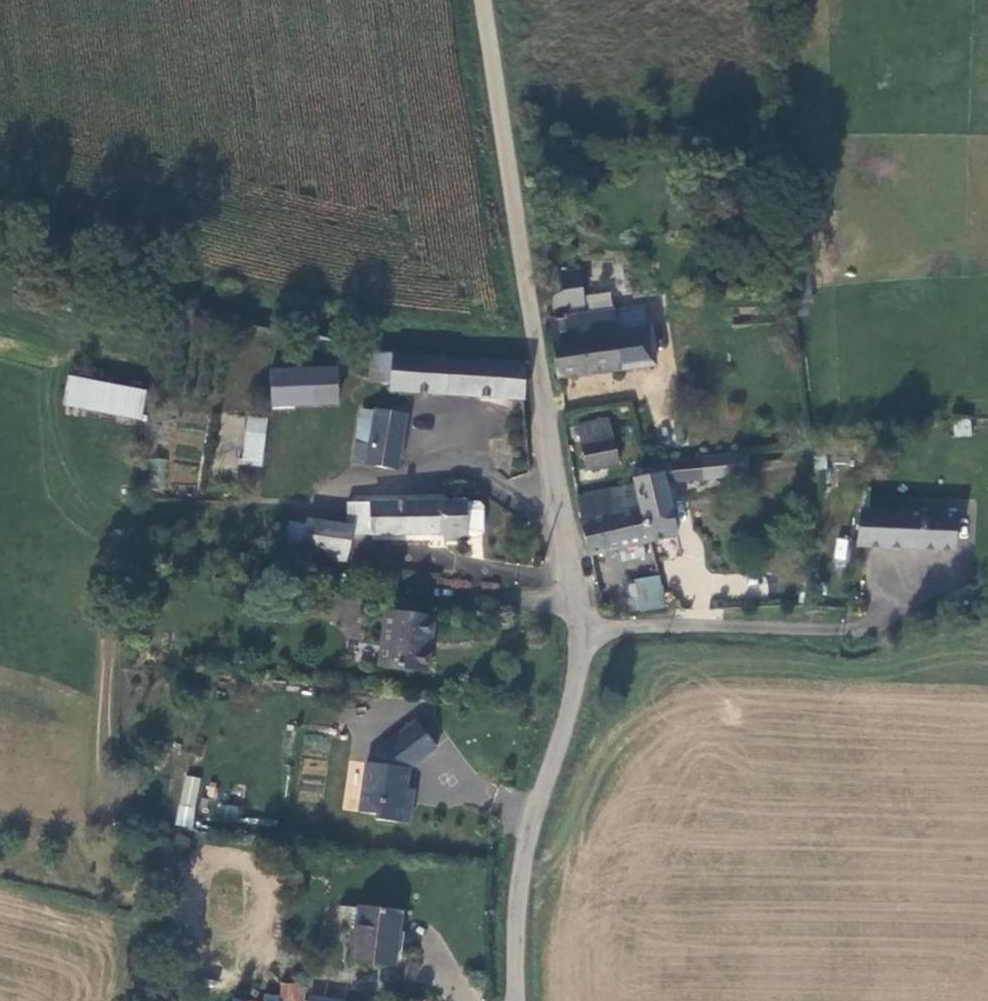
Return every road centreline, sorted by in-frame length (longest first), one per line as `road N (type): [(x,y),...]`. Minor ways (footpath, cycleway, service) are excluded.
road 1 (unclassified): [(483,0),(579,618),(574,684),(517,887),(516,1000)]
road 2 (track): [(0,240),(286,307),(537,344)]
road 3 (track): [(579,618),(822,636)]

